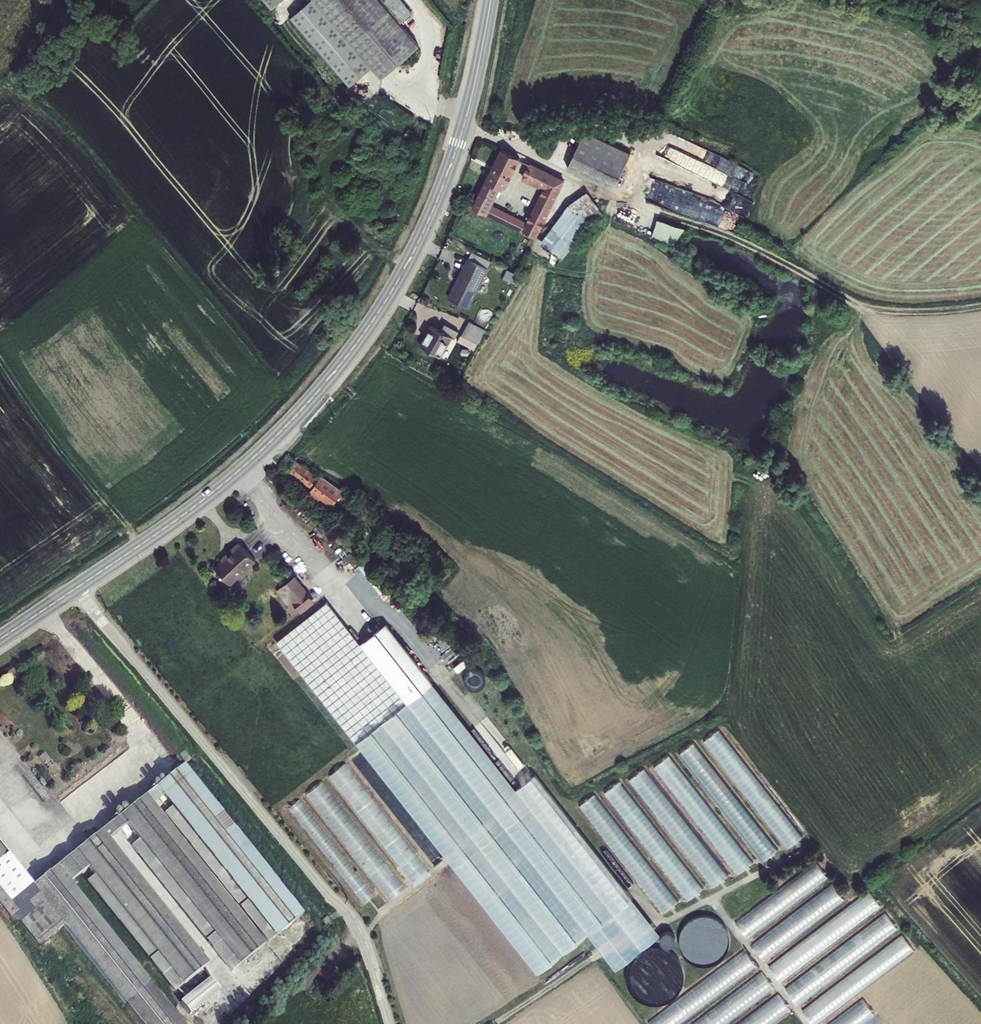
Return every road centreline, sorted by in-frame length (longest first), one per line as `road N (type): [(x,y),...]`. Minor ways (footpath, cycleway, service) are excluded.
road 1 (tertiary): [(490,0),(441,191),(362,336),(233,476),(78,587)]
road 2 (unclassified): [(388,1023),(352,921),(78,587)]
road 3 (track): [(980,305),(874,309),(702,226)]

